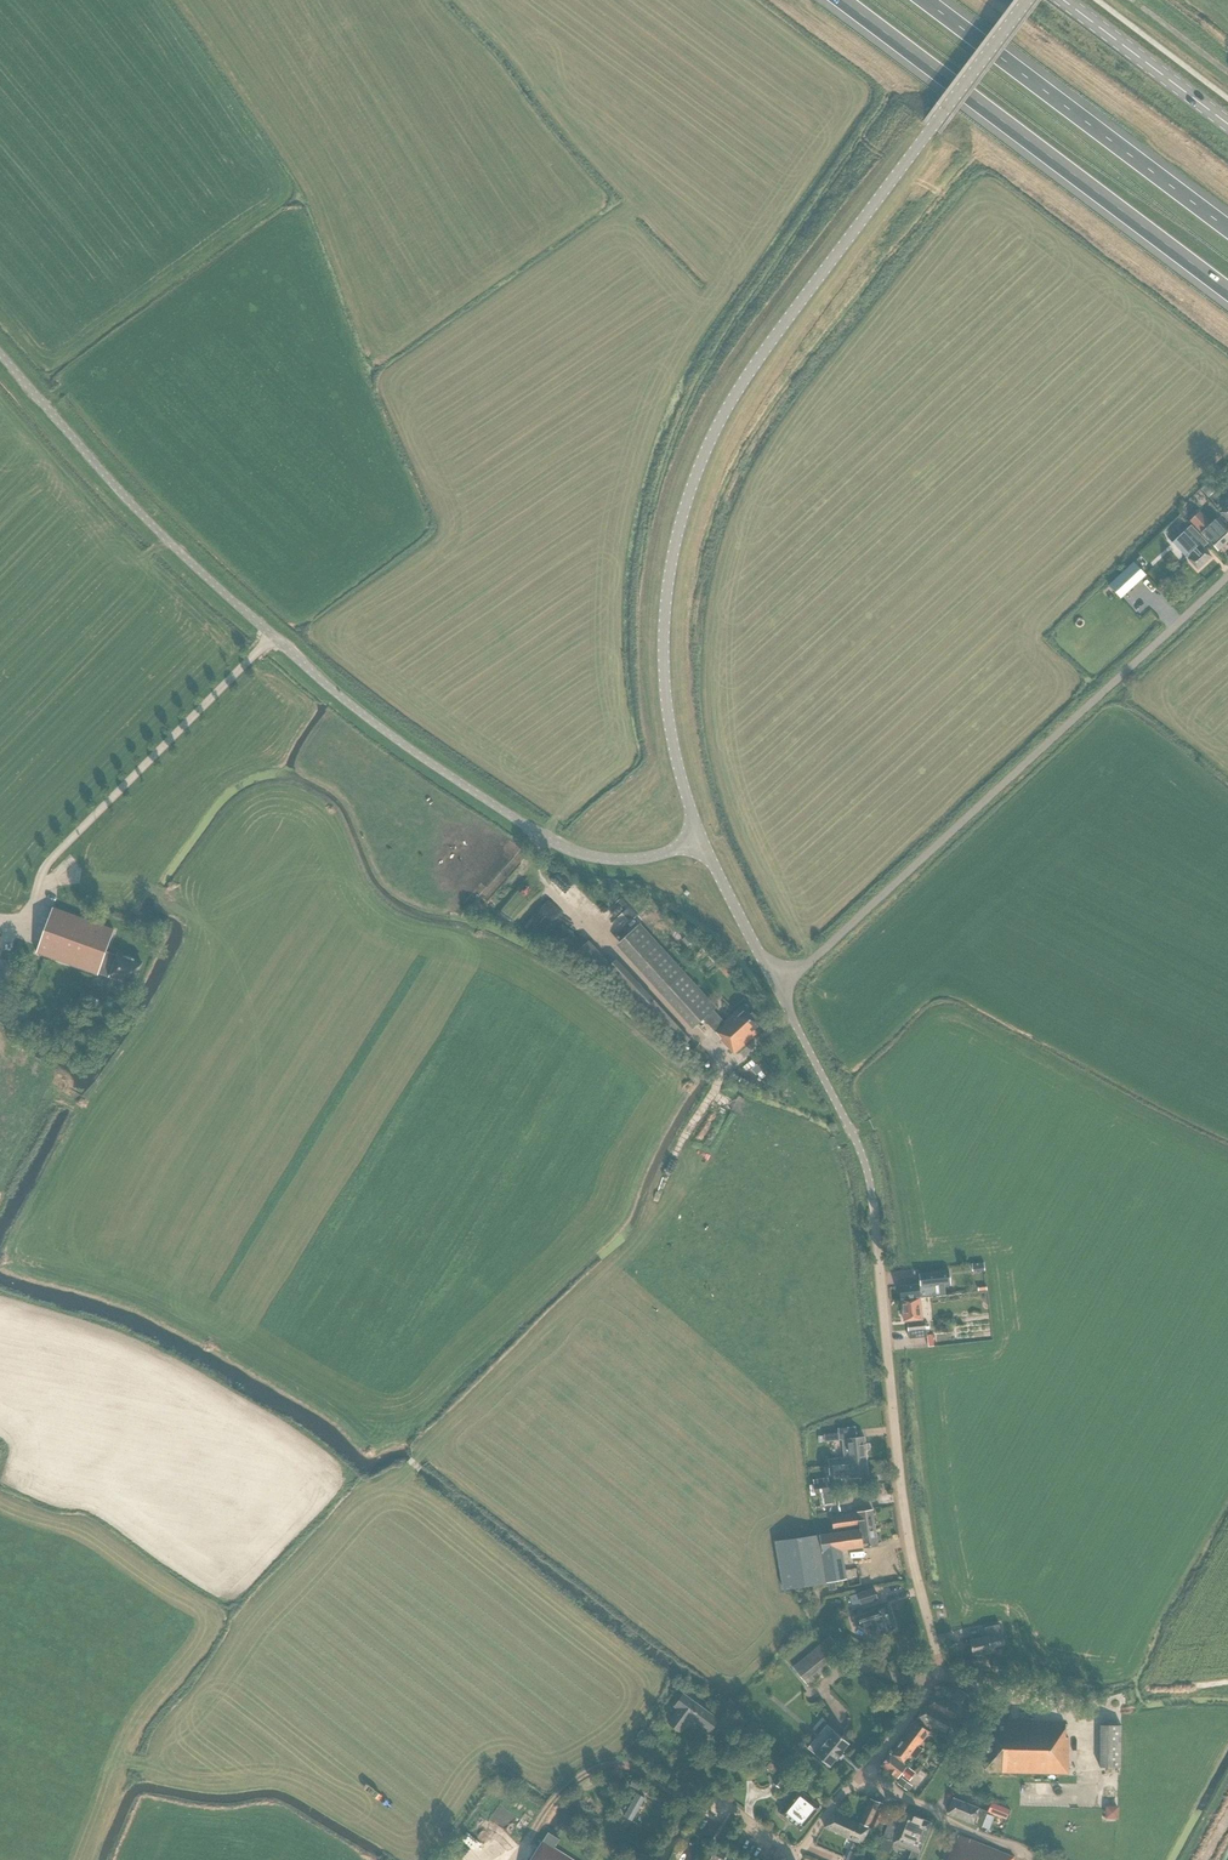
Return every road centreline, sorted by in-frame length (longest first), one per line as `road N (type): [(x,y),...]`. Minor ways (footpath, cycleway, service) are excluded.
road 1 (tertiary): [(701,839),(668,723),(661,637),(672,548),(700,461),(766,345),(1028,0)]
road 2 (tertiary): [(701,839),(627,861),(582,856),(387,735),(182,559),(0,358)]
road 3 (unclassified): [(781,996),(865,1152),(888,1403),(941,1668),(862,1776)]
road 4 (unclassified): [(781,996),(1227,578)]
road 5 (motorway): [(838,0),(1227,293)]
road 6 (unclassified): [(862,1776),(798,1855),(731,1811),(620,1764),(577,1779),(549,1805)]
road 7 (motorway): [(1227,230),(921,0)]
road 8 (tertiary): [(1227,122),(1069,0)]
road 9 (residential): [(862,1776),(963,1831),(1030,1853)]
road 10 (unclassified): [(781,996),(701,839)]

